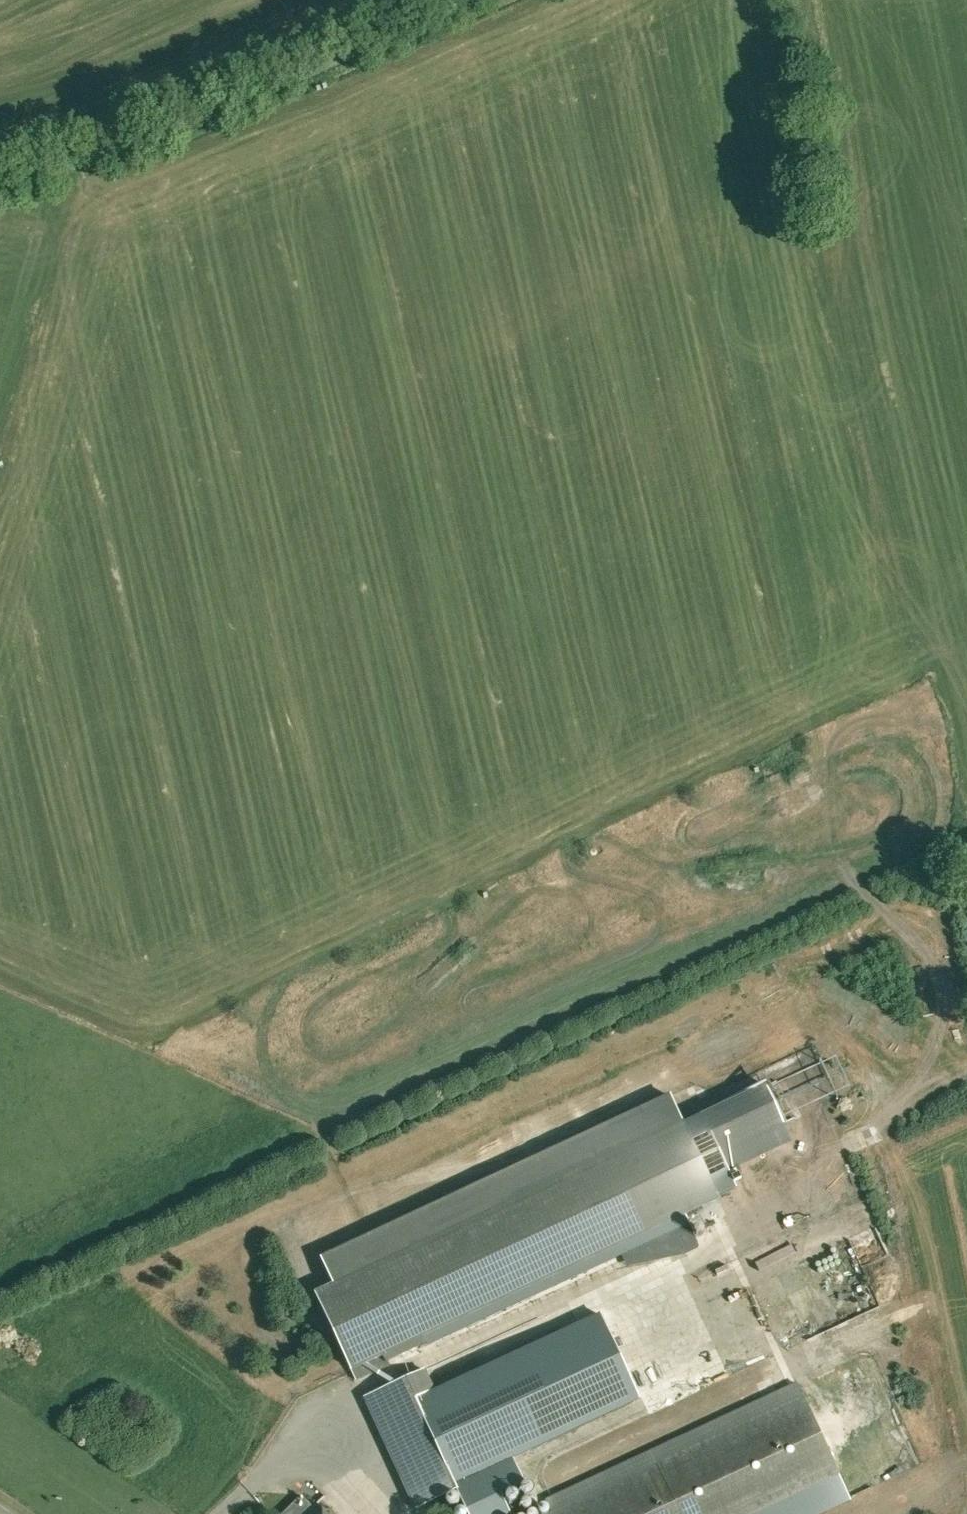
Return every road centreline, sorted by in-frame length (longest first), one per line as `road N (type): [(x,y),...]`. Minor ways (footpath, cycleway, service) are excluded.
road 1 (unclassified): [(0,188),(181,133),(480,0)]

